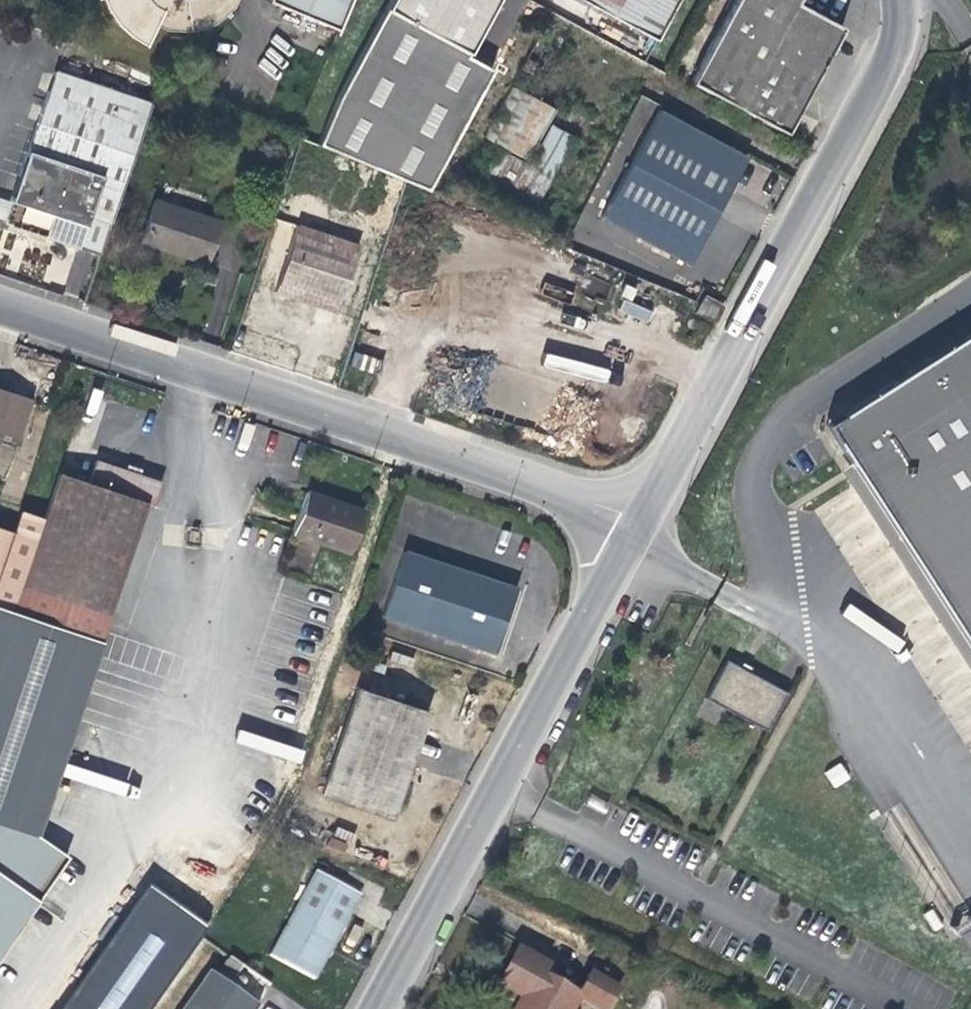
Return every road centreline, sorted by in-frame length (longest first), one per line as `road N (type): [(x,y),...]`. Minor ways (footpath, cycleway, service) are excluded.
road 1 (unclassified): [(0,304),(630,513)]
road 2 (residential): [(630,513),(874,66),(893,0)]
road 3 (residential): [(360,1008),(630,513)]

